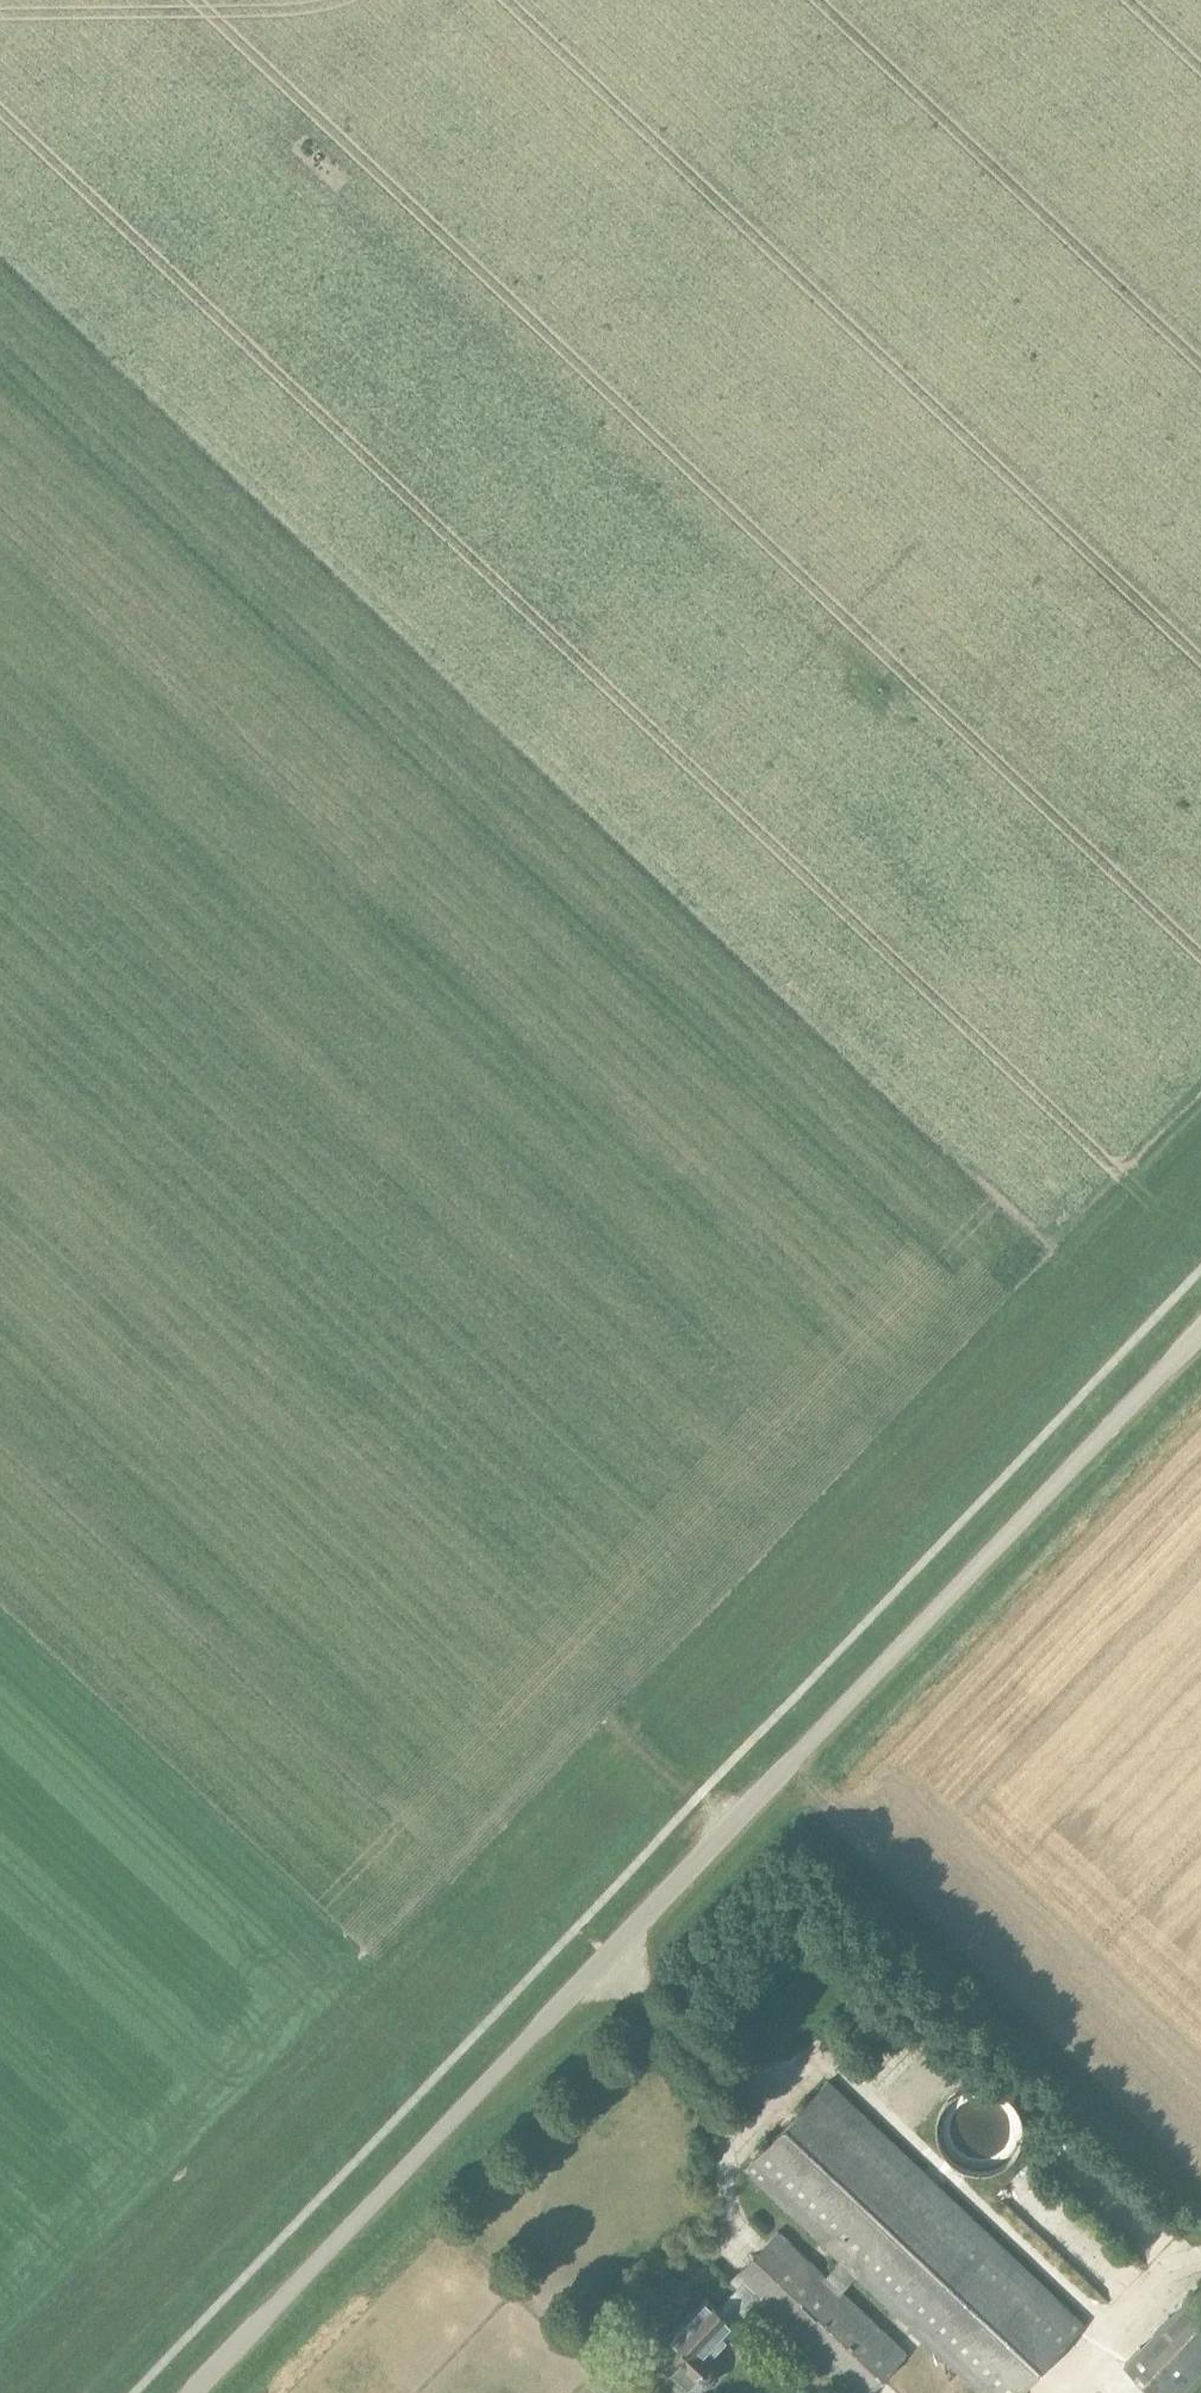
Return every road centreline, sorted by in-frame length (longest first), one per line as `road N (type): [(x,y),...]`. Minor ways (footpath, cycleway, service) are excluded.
road 1 (tertiary): [(210,2392),(1200,1335)]

